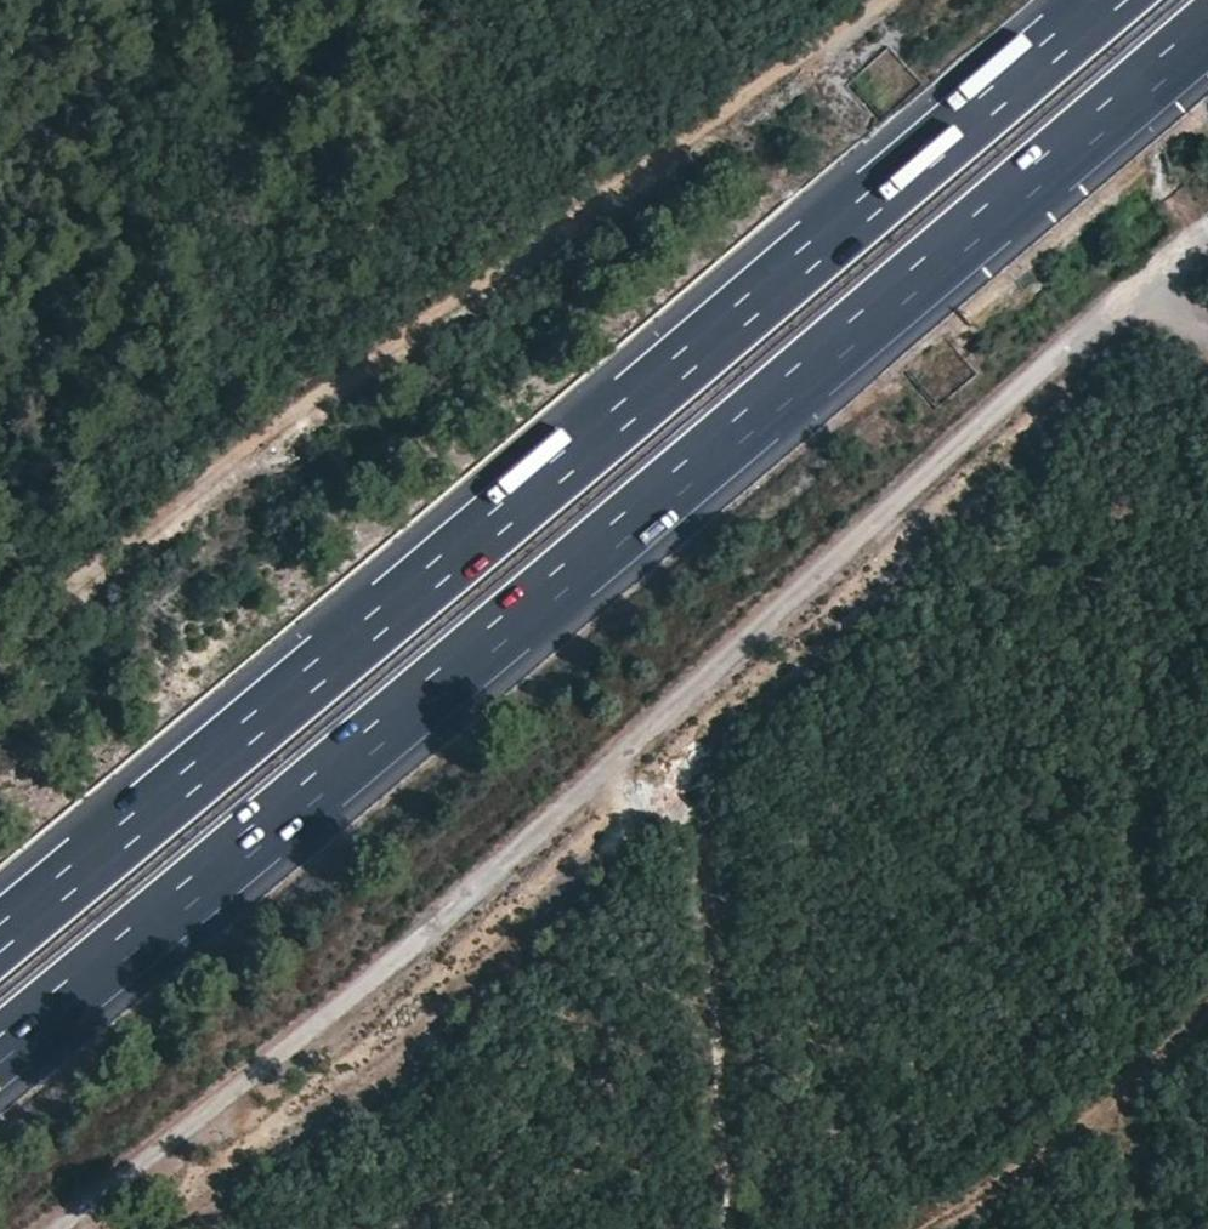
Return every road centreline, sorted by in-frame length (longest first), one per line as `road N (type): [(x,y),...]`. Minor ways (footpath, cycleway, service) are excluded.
road 1 (motorway): [(0,1051),(1207,29)]
road 2 (track): [(40,1228),(591,784),(1148,277),(1207,232)]
road 3 (motorway): [(1105,0),(367,634),(0,933)]
road 4 (track): [(0,648),(257,436),(492,285),(880,0)]
road 5 (track): [(733,1228),(702,822),(683,806),(591,784)]

